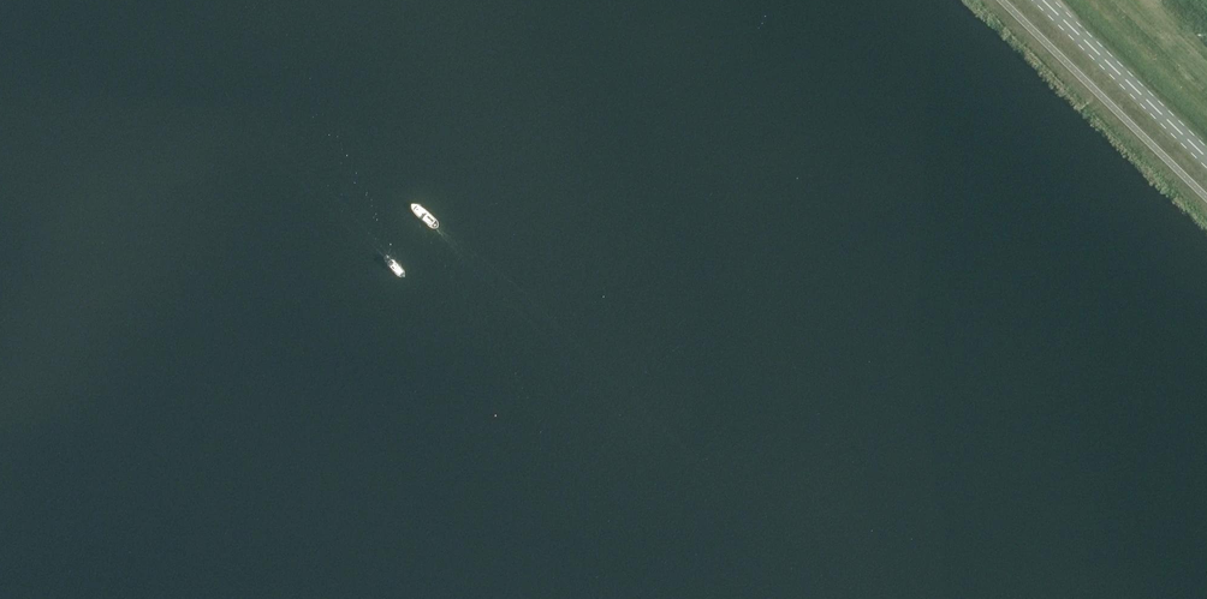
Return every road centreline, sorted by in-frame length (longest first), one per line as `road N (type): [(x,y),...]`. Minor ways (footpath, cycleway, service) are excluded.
road 1 (secondary): [(1206,157),(1044,0)]

